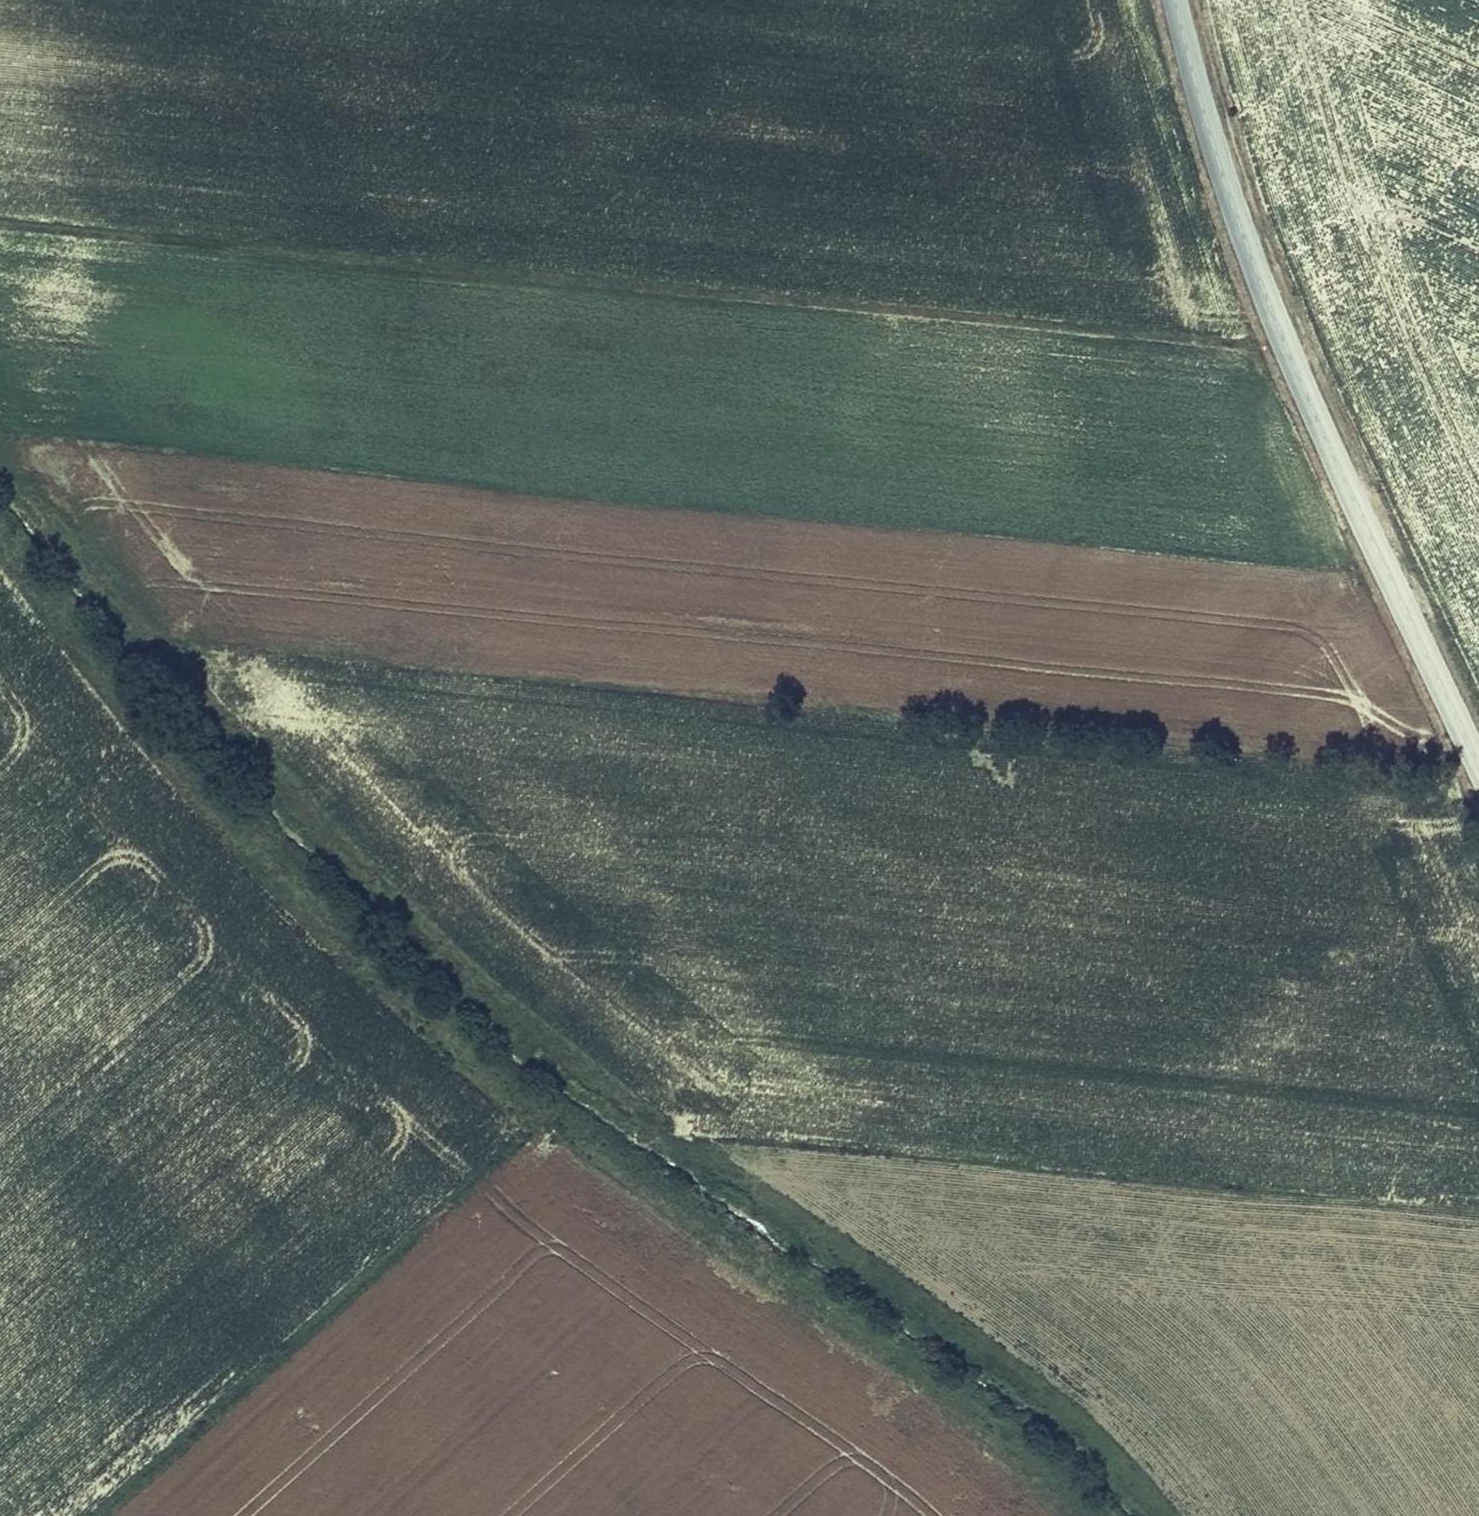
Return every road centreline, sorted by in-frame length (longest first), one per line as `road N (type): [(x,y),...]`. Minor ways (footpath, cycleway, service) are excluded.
road 1 (tertiary): [(1478,766),(1283,339),(1227,184),(1174,0)]

